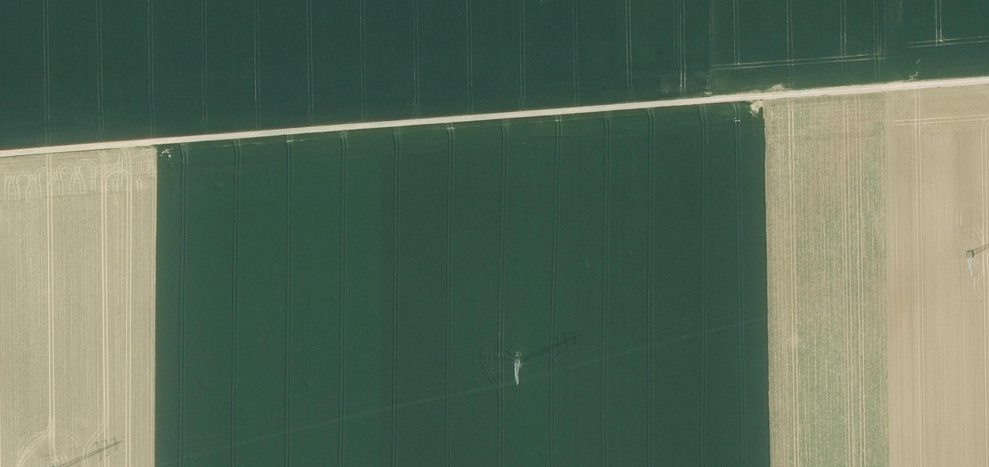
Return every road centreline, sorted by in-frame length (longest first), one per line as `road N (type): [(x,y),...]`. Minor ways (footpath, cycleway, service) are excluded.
road 1 (track): [(0,153),(988,80)]

